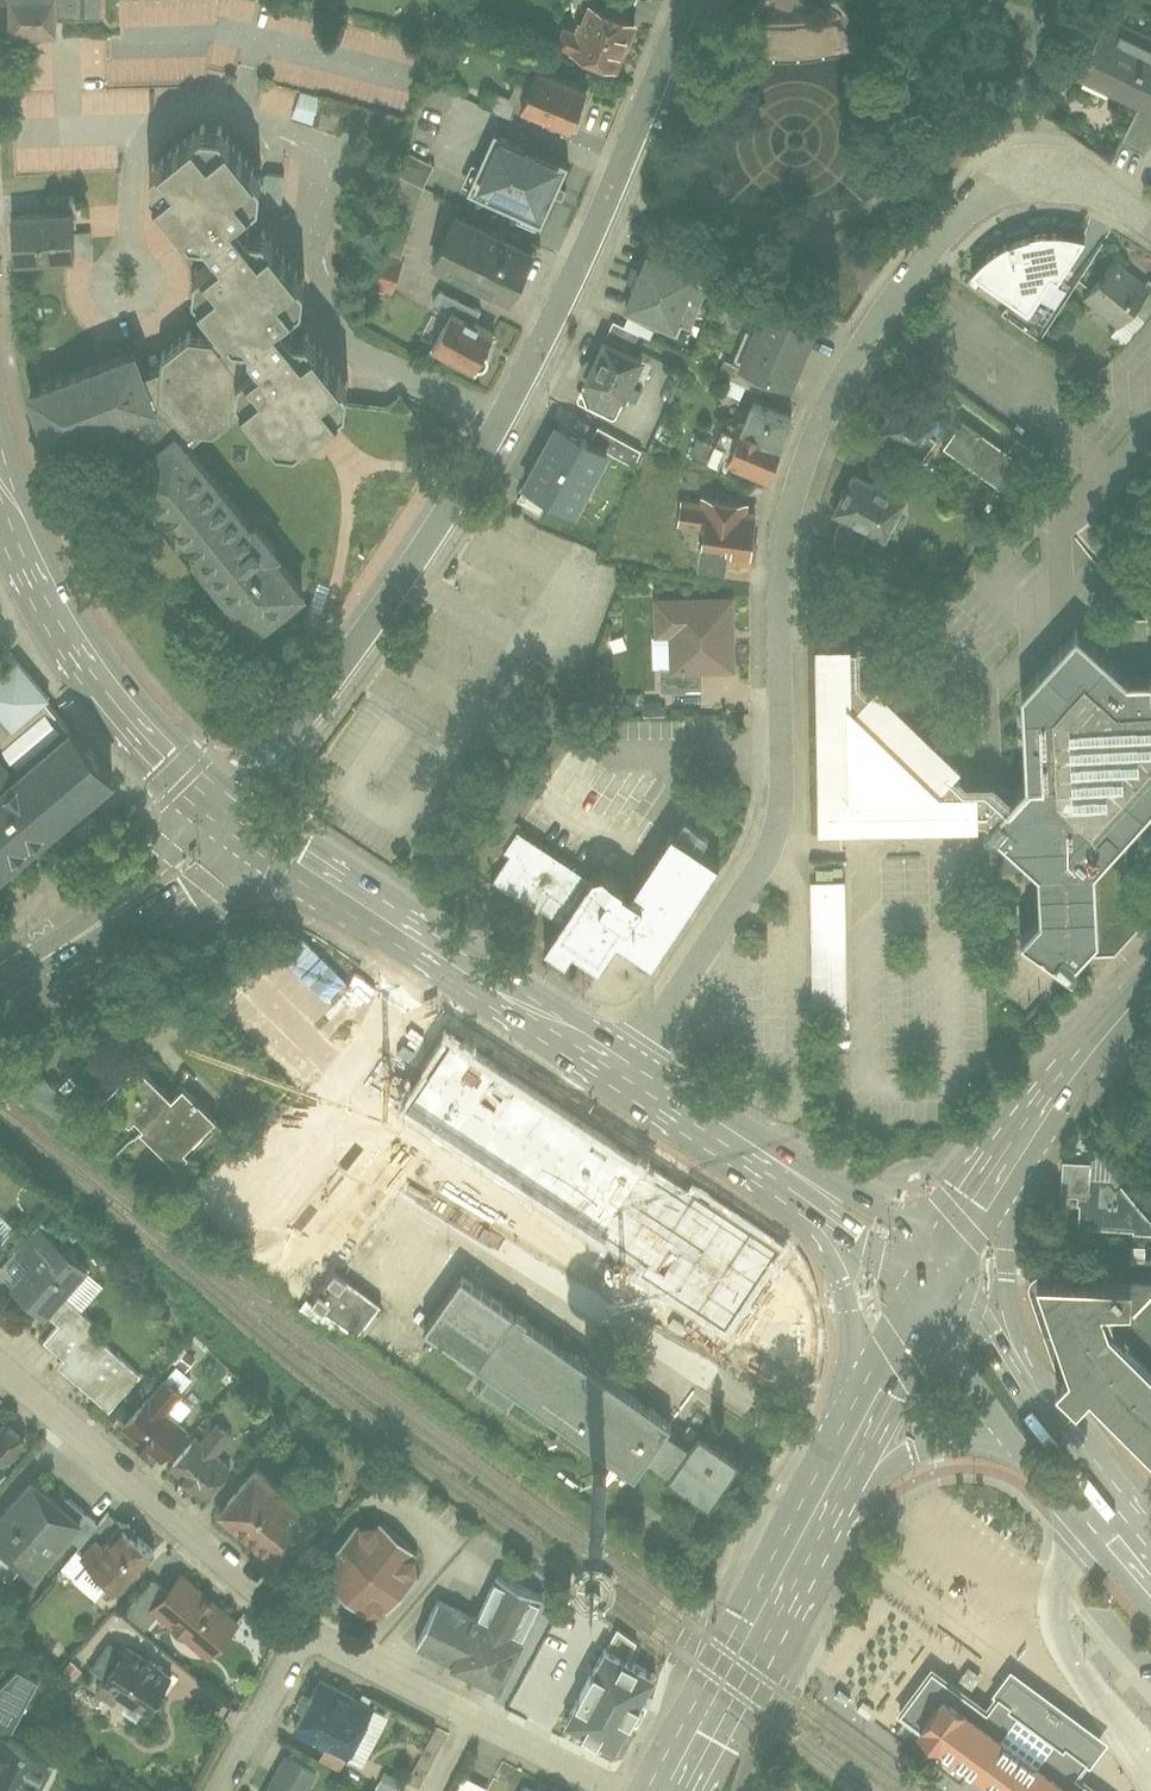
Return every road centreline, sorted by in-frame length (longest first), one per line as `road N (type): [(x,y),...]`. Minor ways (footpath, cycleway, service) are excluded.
road 1 (residential): [(1019,175),(966,212),(858,355),(824,419),(787,535),(780,816),(771,845),(624,1068)]
road 2 (residential): [(232,815),(356,674),(464,502),(606,216),(699,0)]
road 3 (tertiary): [(624,1068),(232,815)]
road 4 (tertiary): [(232,815),(174,766),(61,625),(0,491)]
road 5 (residential): [(306,1626),(101,1460),(0,1366)]
road 6 (tertiary): [(760,1154),(825,1239),(847,1300),(850,1360),(811,1523)]
road 7 (residential): [(632,1790),(306,1626)]
road 8 (tertiary): [(1077,1492),(1014,1306),(1011,1229),(1024,1143)]
road 9 (tertiary): [(811,1523),(900,1457),(963,1441),(997,1445),(1077,1492)]
road 10 (tertiary): [(811,1523),(676,1790)]
road 11 (tertiary): [(232,815),(9,984)]
road 12 (tertiary): [(930,1297),(811,1523)]
road 13 (tertiary): [(1077,1492),(930,1297)]
road 14 (tertiary): [(930,1297),(879,1238),(760,1154)]
road 15 (tertiary): [(1024,1143),(1150,970)]
road 16 (residential): [(306,1626),(218,1790)]
road 17 (tertiary): [(930,1297),(1024,1143)]
road 18 (tertiary): [(760,1154),(624,1068)]
road 19 (residential): [(1019,175),(1084,178),(1150,223)]

